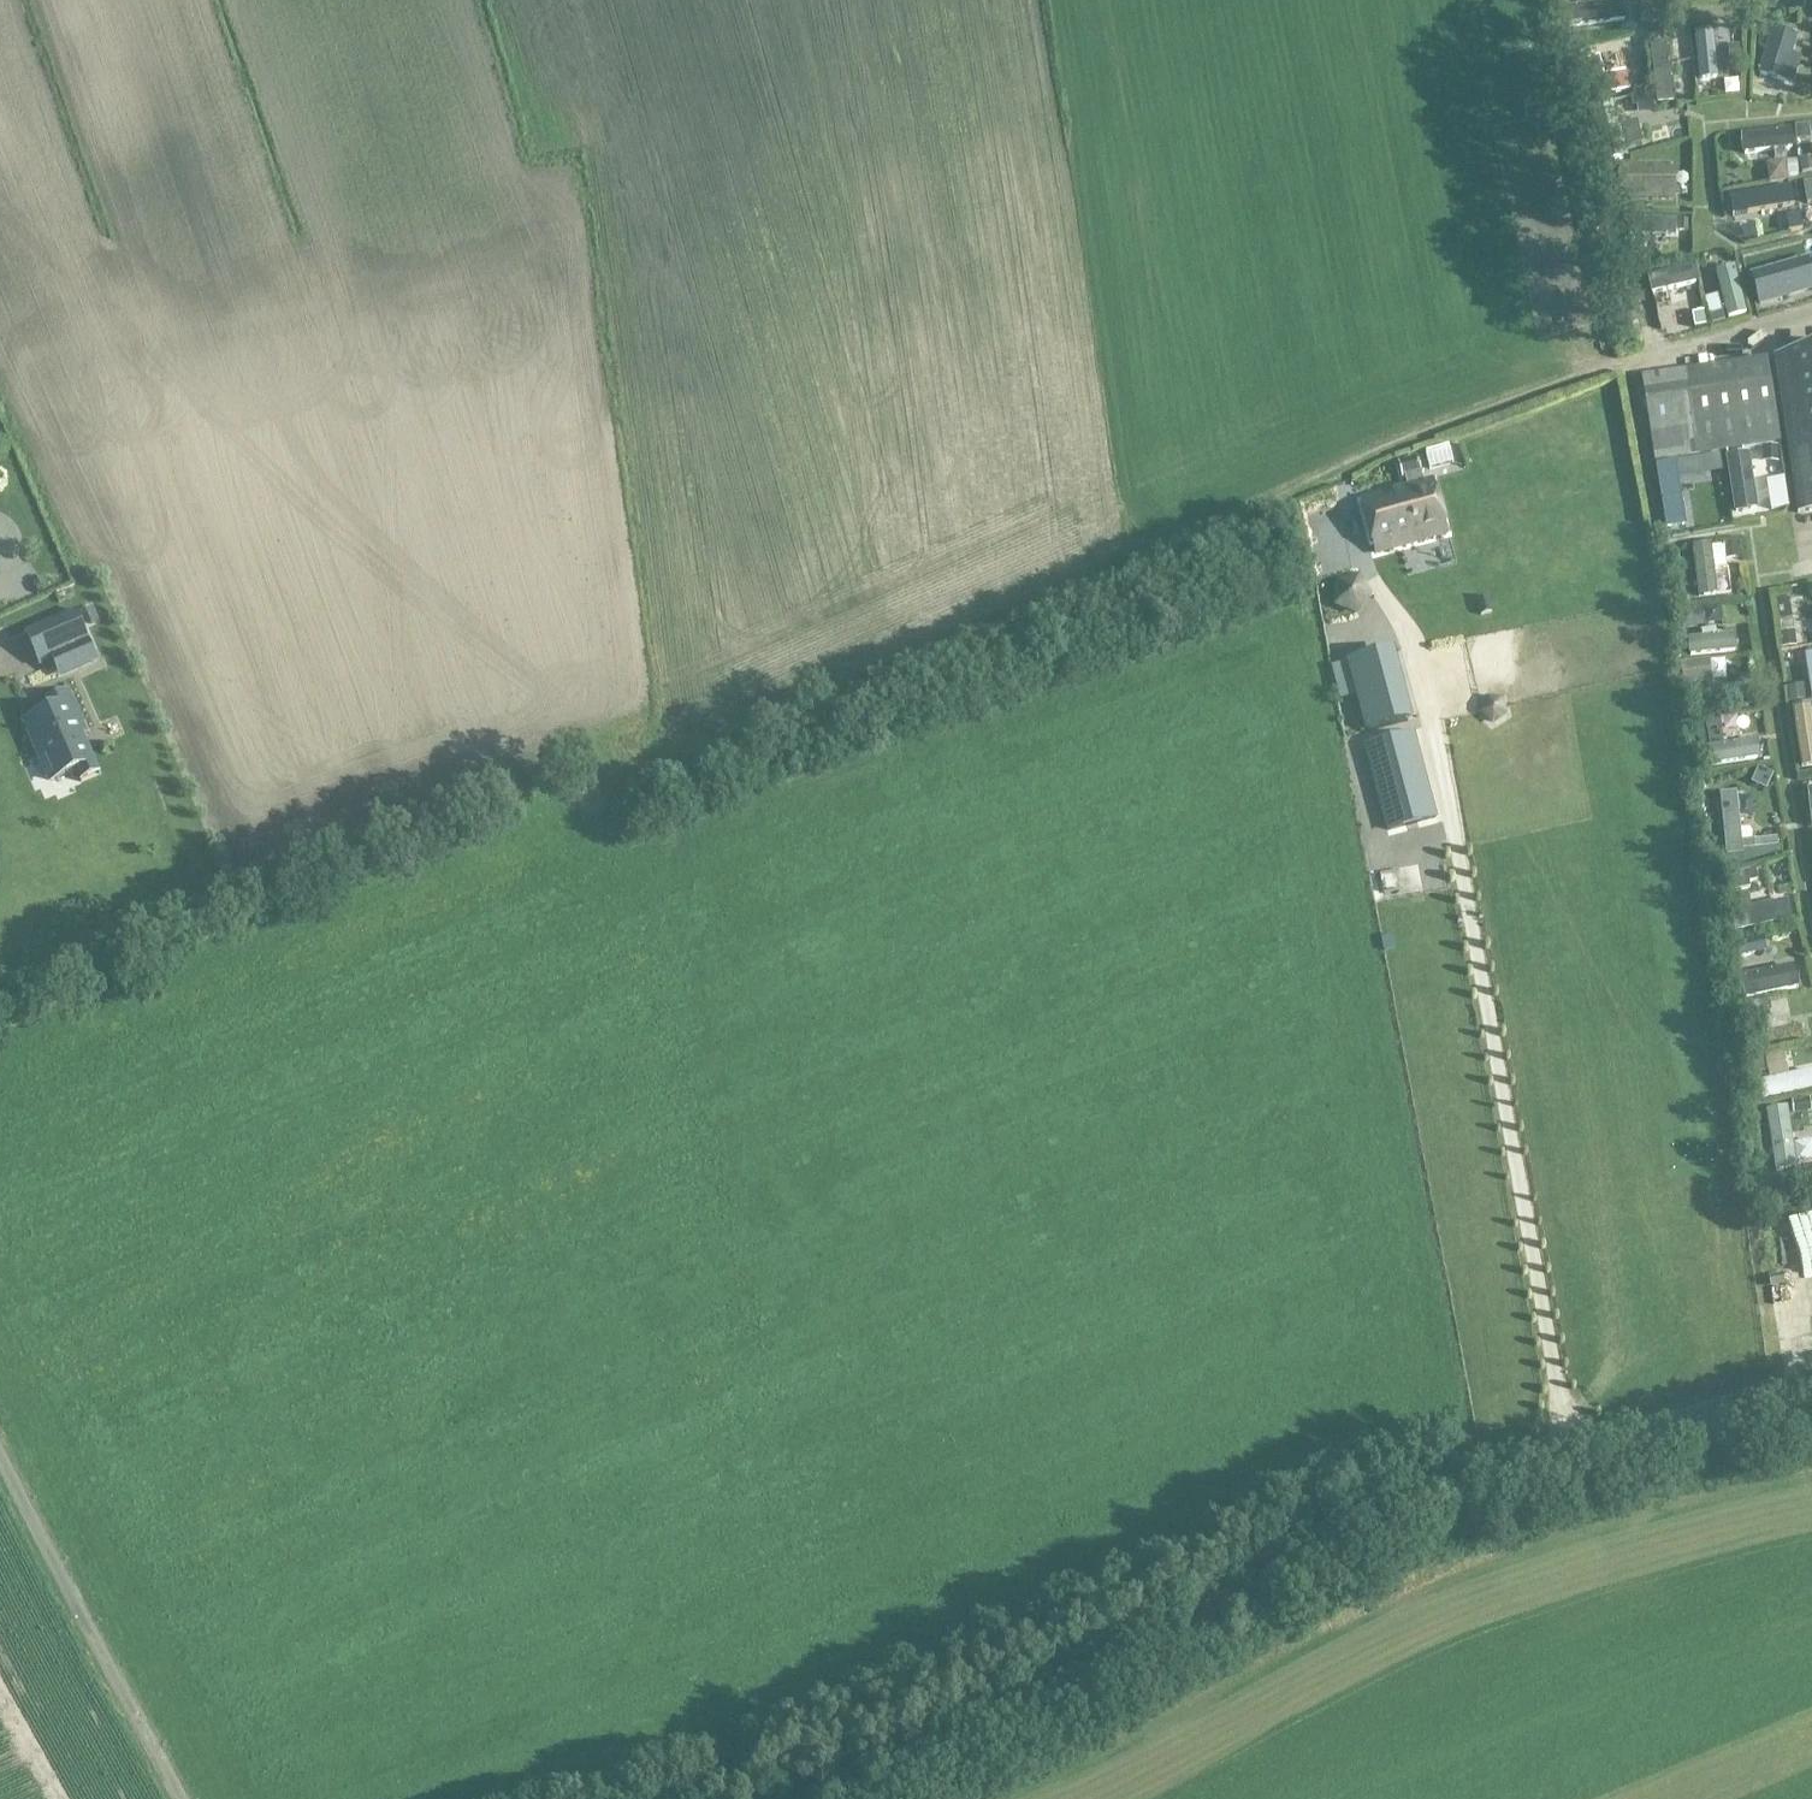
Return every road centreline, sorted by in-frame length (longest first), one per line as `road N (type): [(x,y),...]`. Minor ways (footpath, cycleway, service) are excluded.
road 1 (unclassified): [(858,1798),(1412,1506),(1811,1381)]
road 2 (unclassified): [(182,1798),(0,1449)]

